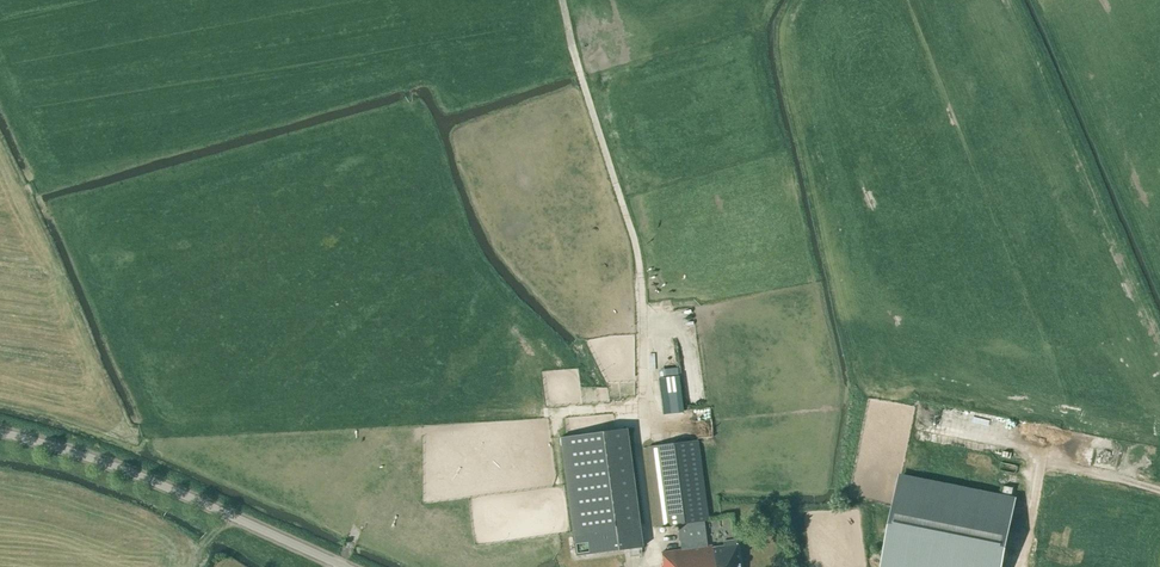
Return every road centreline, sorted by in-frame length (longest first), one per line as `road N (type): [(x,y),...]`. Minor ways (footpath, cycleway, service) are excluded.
road 1 (unclassified): [(345,566),(102,461),(0,434)]

